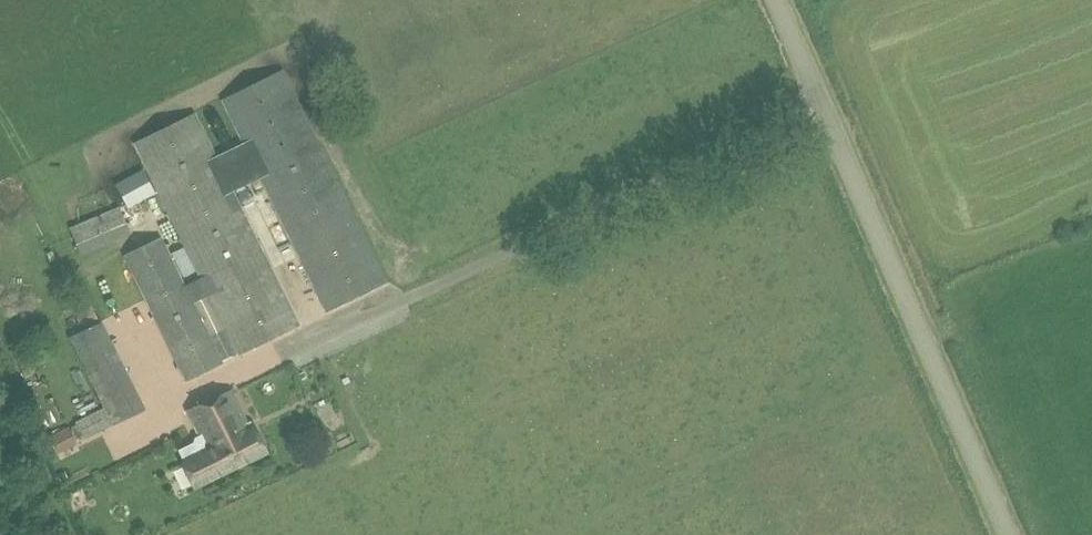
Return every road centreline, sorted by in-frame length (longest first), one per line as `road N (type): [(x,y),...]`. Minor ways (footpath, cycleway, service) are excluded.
road 1 (unclassified): [(1008,534),(828,112)]
road 2 (unclassified): [(419,300),(828,112)]
road 3 (unclassified): [(828,112),(778,0)]

